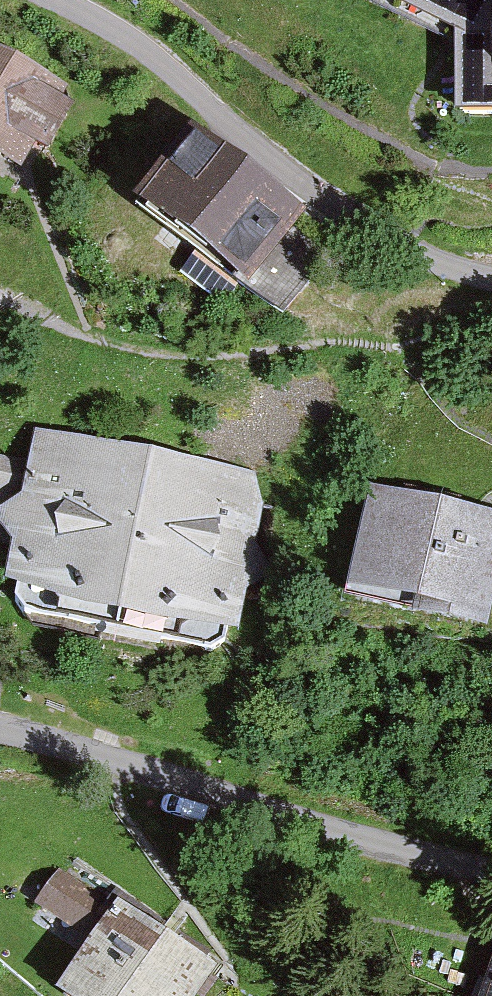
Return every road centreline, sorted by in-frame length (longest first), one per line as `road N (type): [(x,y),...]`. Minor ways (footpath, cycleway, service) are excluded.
road 1 (track): [(58,0),(134,42),(342,216),(411,253),(491,280)]
road 2 (track): [(491,871),(398,851),(0,730)]
road 3 (track): [(321,343),(157,356),(88,339),(0,299)]

